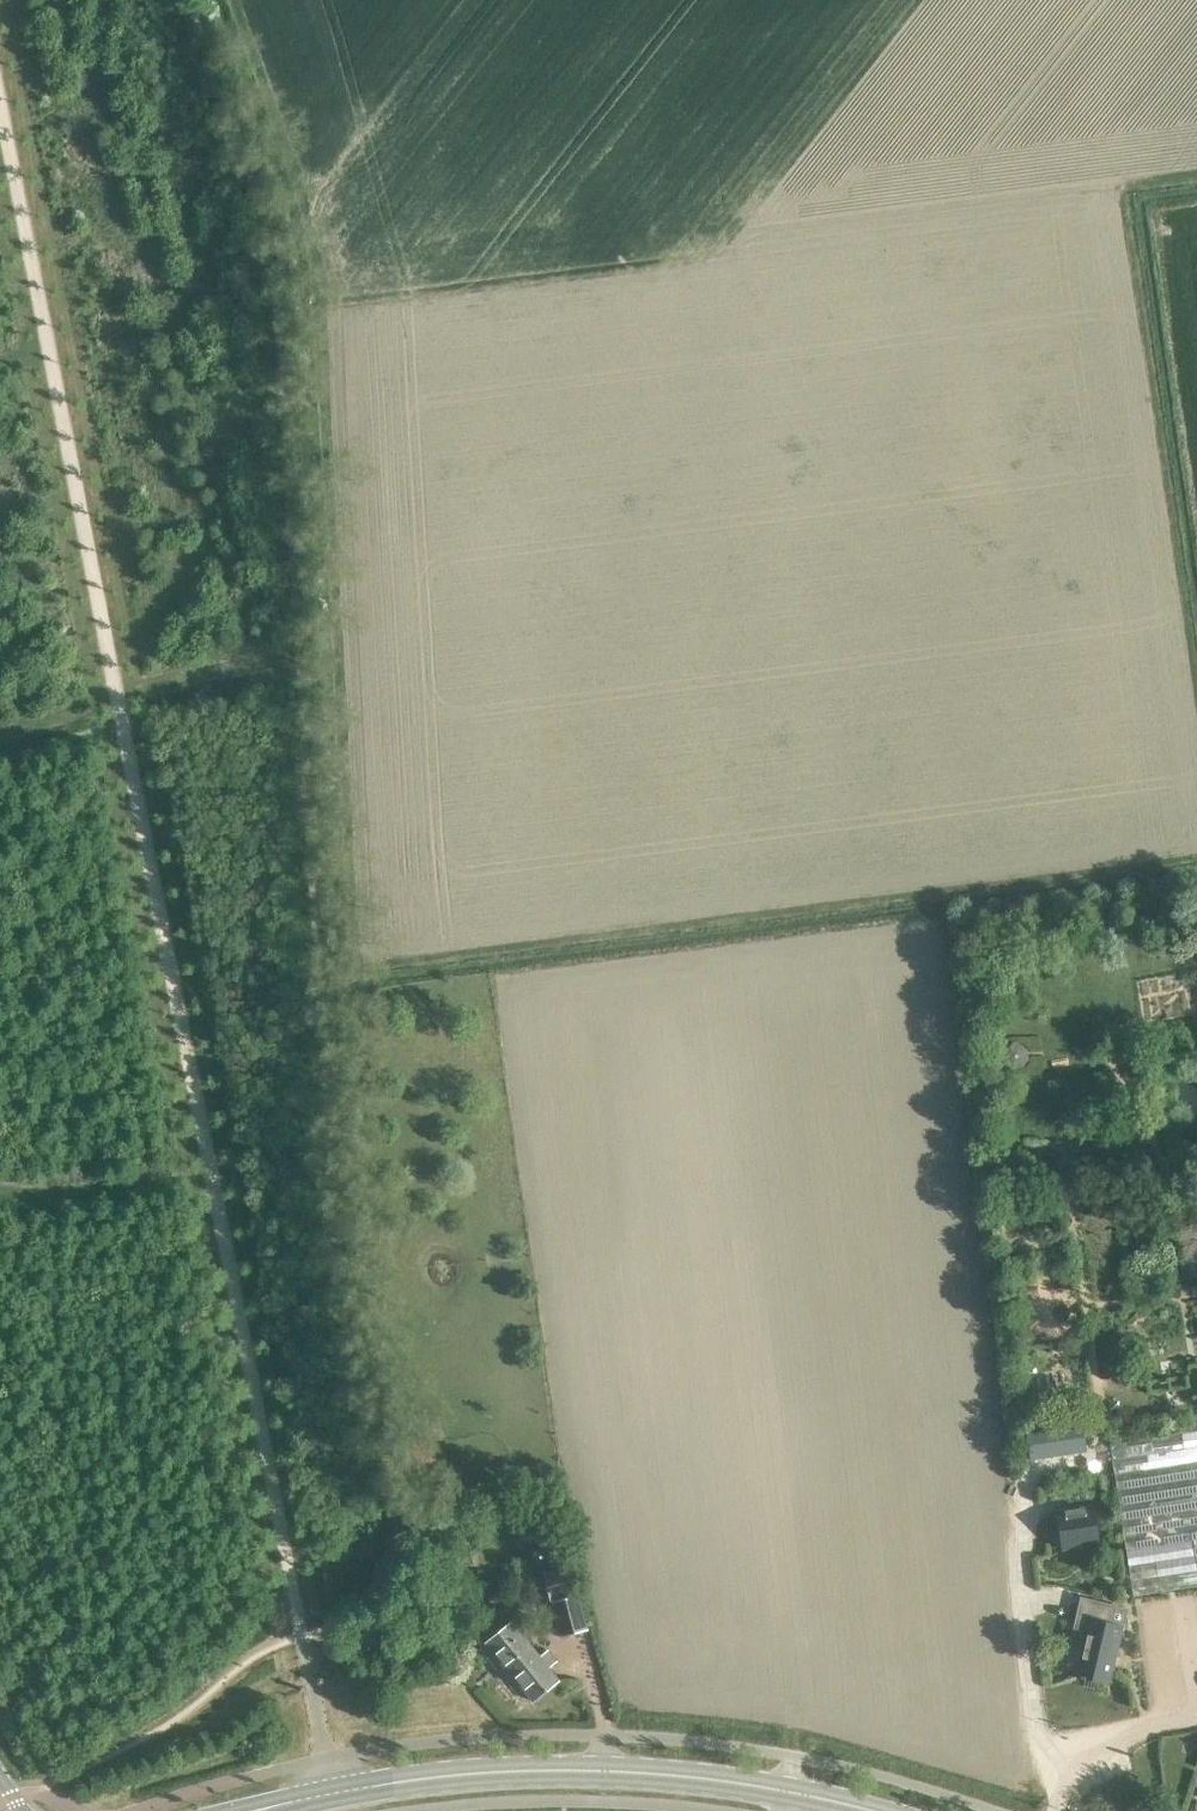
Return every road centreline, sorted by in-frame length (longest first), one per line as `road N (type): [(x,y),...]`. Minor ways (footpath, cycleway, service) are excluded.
road 1 (track): [(0,126),(207,1165)]
road 2 (track): [(207,1165),(327,1758)]
road 3 (secondary): [(327,1795),(495,1770),(660,1774),(846,1810)]

